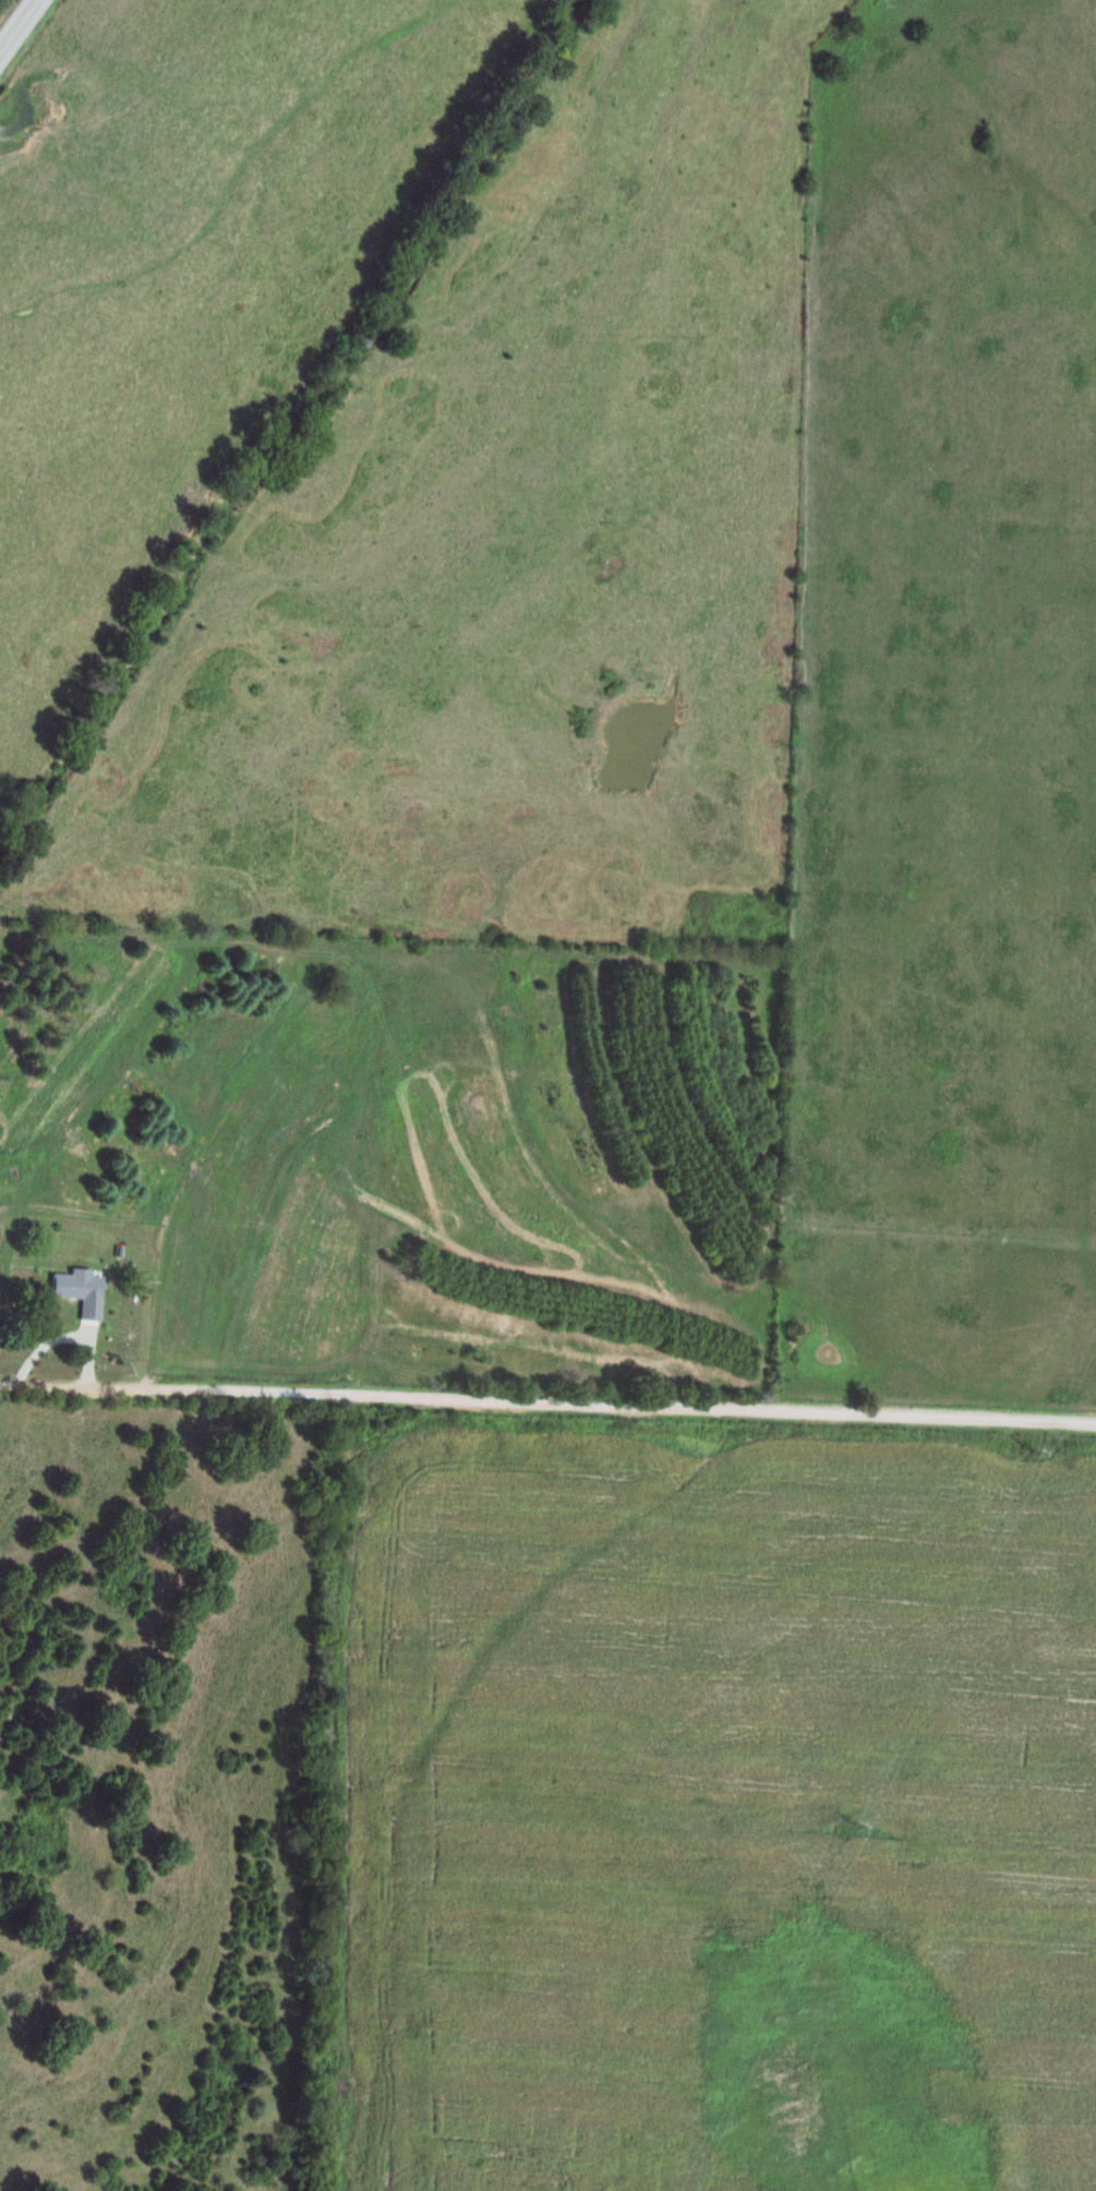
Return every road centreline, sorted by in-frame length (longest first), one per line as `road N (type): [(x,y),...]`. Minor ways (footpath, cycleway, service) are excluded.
road 1 (residential): [(1095,1420),(0,1375)]

